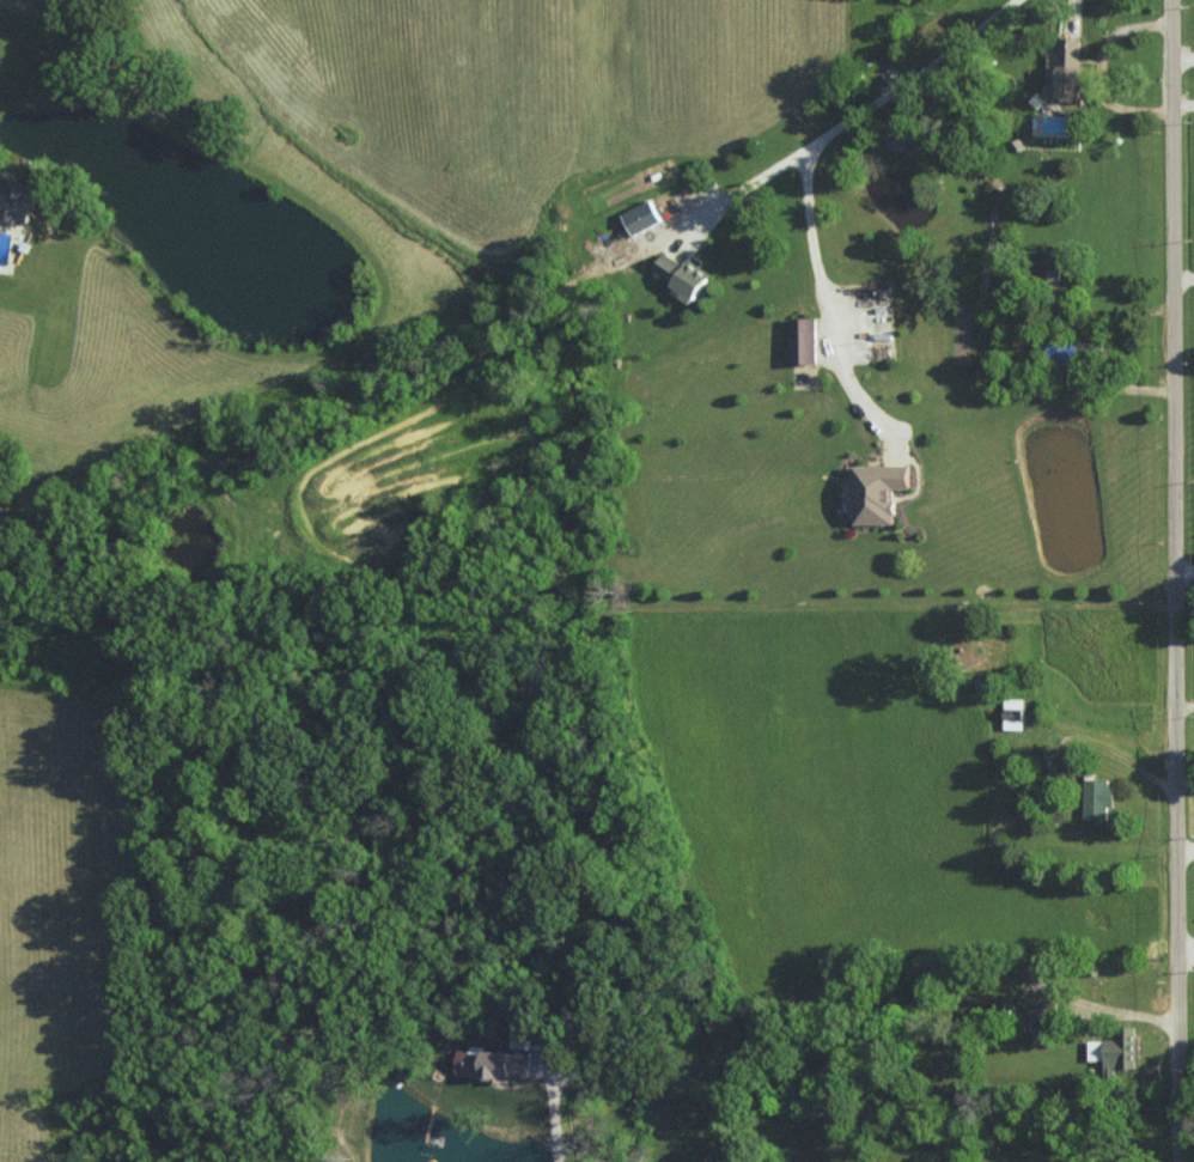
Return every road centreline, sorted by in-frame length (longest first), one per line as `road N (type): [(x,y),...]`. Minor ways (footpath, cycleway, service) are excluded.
road 1 (residential): [(1181,1072),(1163,0)]
road 2 (residential): [(732,194),(1013,0)]

